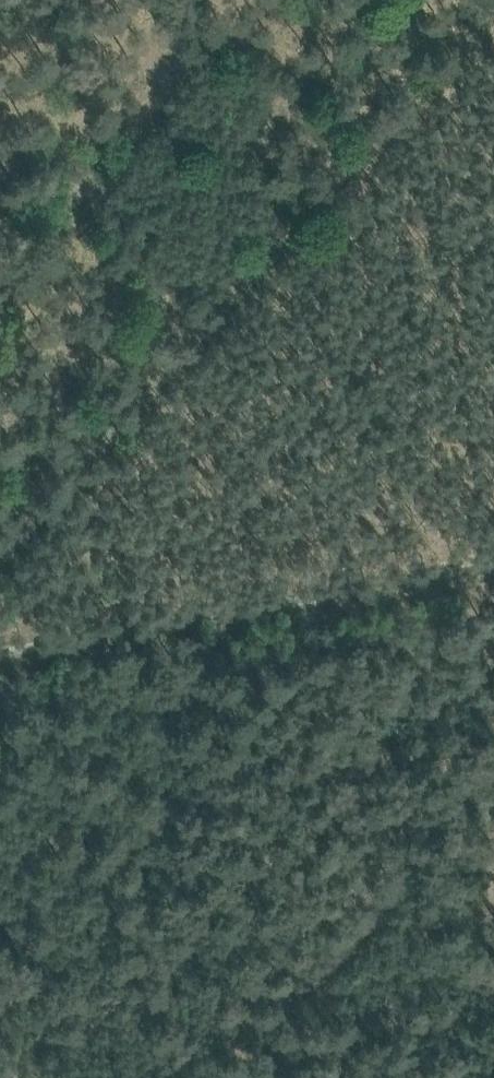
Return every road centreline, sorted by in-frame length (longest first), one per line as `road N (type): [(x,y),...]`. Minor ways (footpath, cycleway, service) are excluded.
road 1 (track): [(0,550),(493,0)]
road 2 (track): [(0,655),(493,565)]

